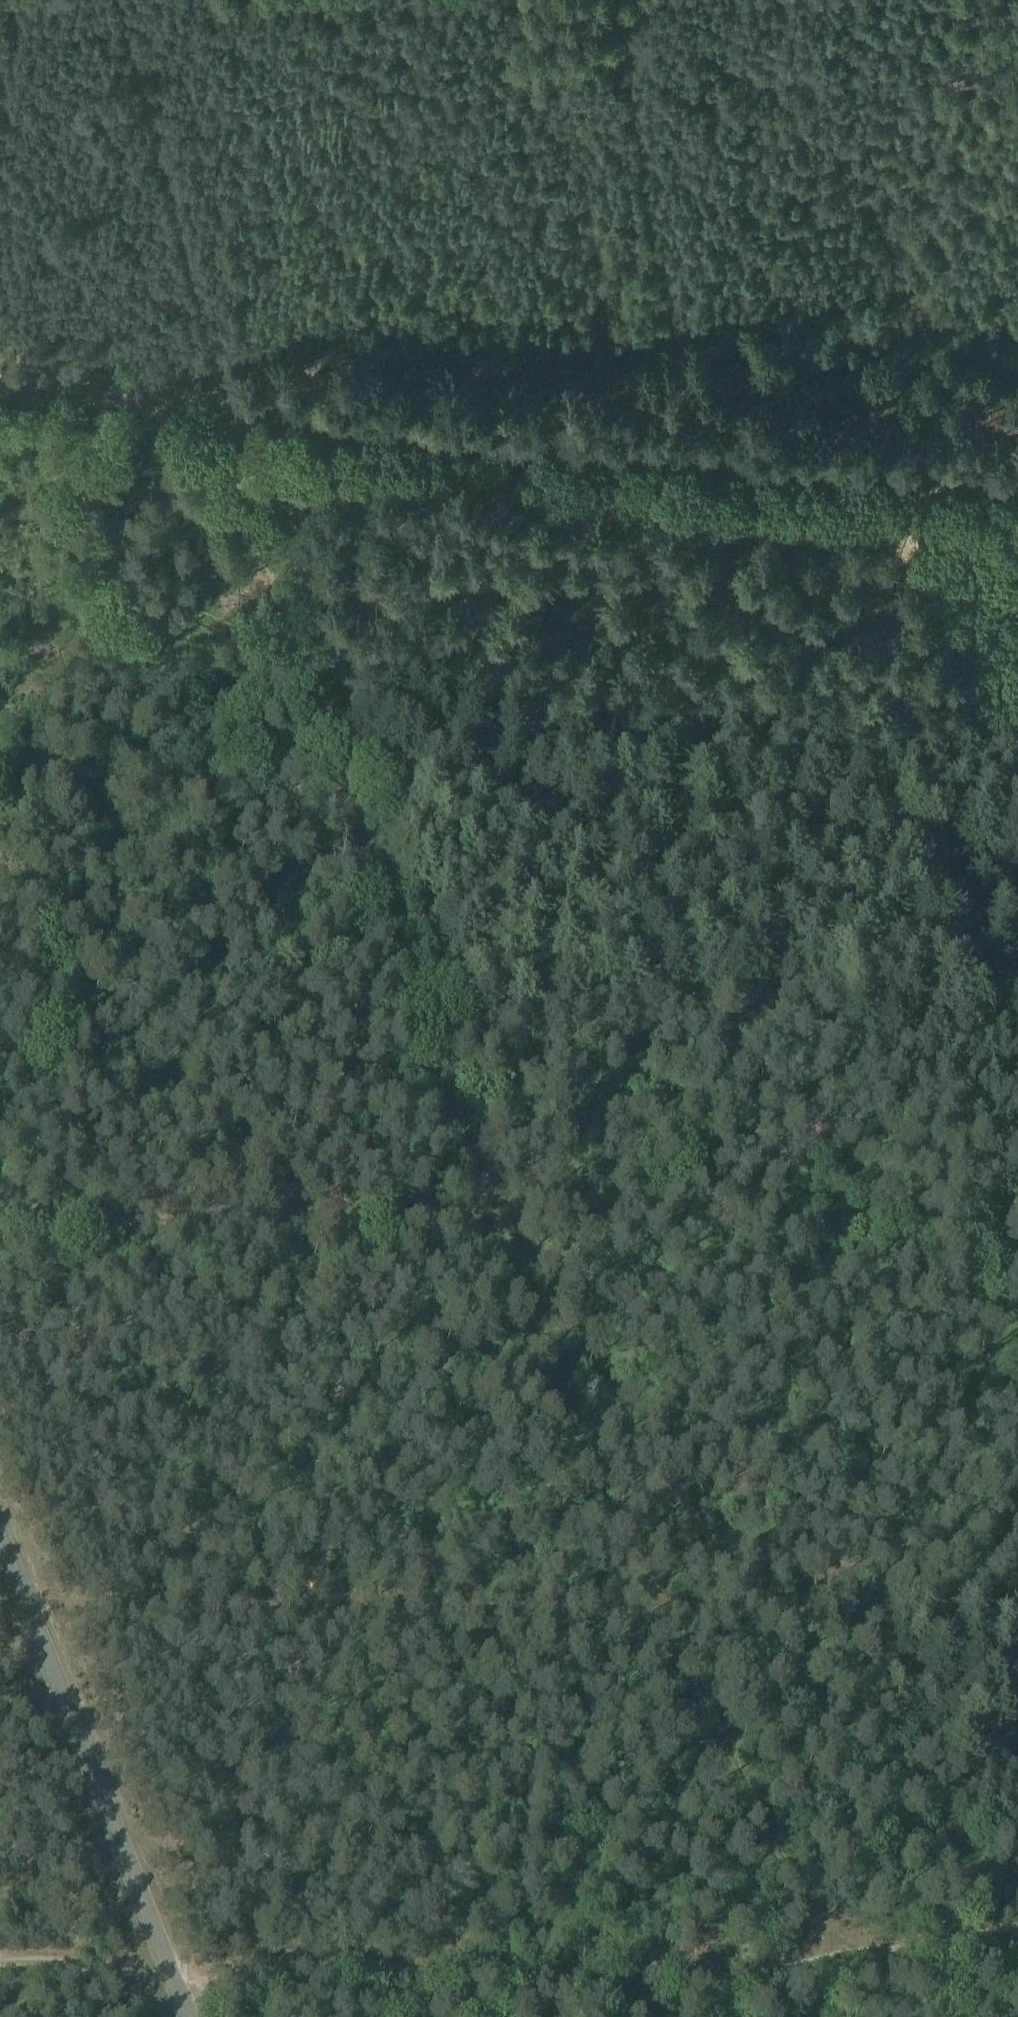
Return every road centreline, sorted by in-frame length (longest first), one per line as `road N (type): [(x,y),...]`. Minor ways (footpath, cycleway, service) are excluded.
road 1 (track): [(842,1958),(652,1609),(603,1500),(494,1212),(227,400)]
road 2 (track): [(0,378),(709,450),(1017,473)]
road 3 (track): [(0,1965),(234,1975),(780,1969),(1017,1929)]

